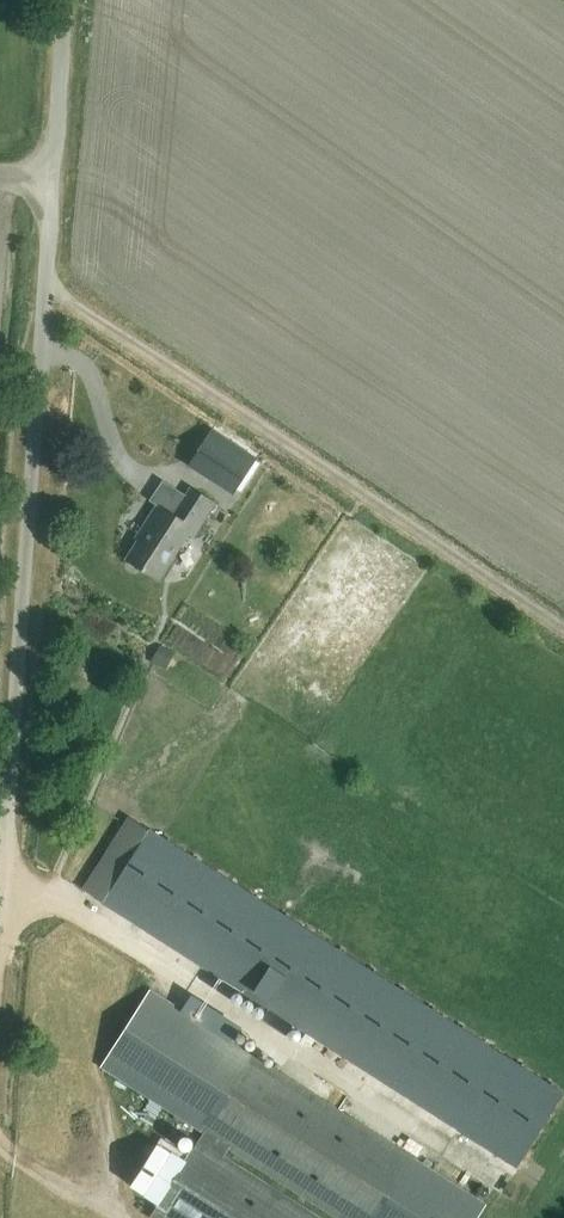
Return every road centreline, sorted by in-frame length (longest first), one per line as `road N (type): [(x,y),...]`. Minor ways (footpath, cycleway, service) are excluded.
road 1 (unclassified): [(9,863),(66,0)]
road 2 (track): [(563,618),(45,290)]
road 3 (track): [(0,1140),(110,1217)]

